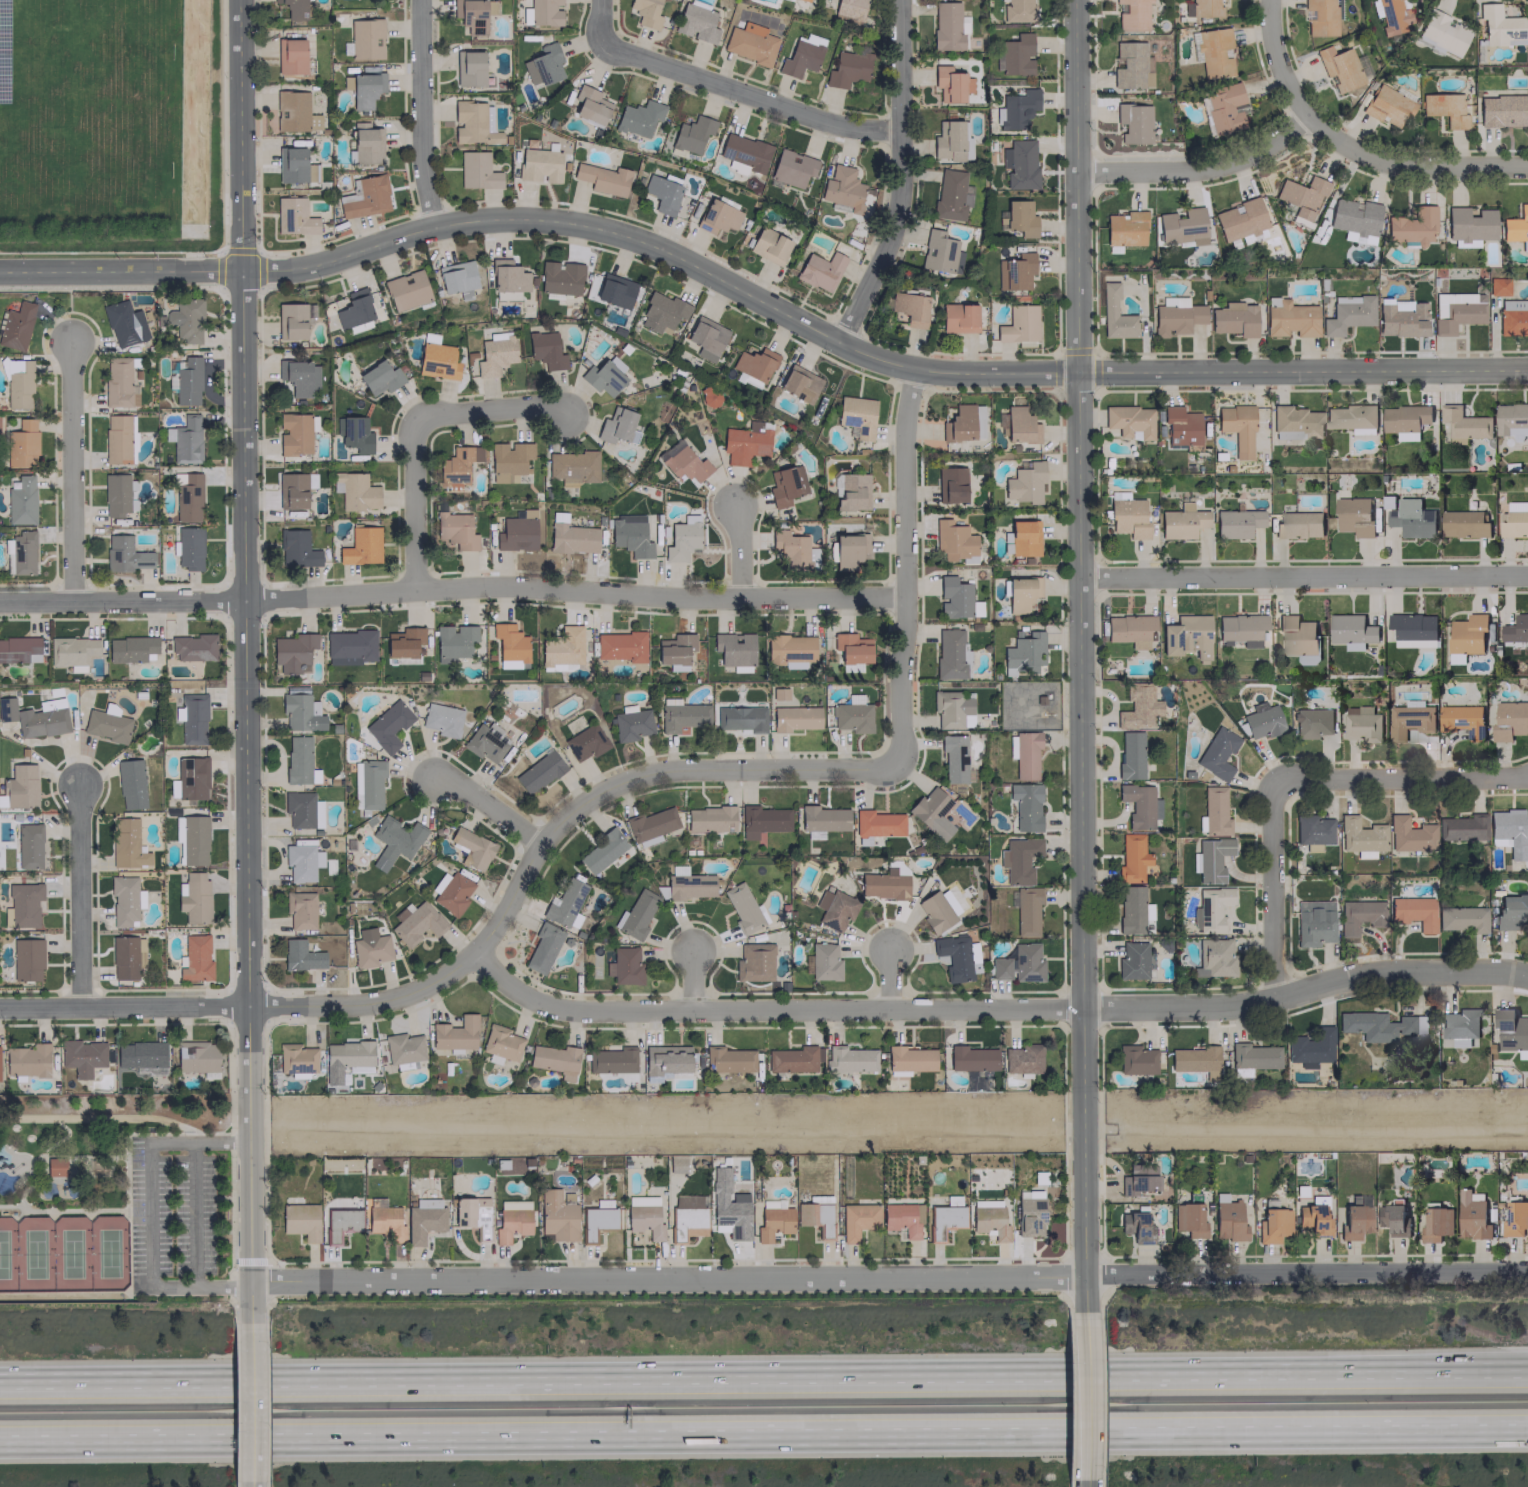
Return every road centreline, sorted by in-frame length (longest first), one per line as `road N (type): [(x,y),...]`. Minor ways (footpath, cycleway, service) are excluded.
road 1 (tertiary): [(0,271),(289,269),(432,226),(529,217),(658,250),(865,357),(906,368),(1527,369)]
road 2 (motorway): [(0,1443),(1527,1429)]
road 3 (motorway): [(1527,1366),(51,1382)]
road 4 (tertiary): [(238,0),(250,1323)]
road 5 (secondary): [(1073,0),(1084,1311)]
road 6 (residential): [(249,1281),(1527,1270)]
road 7 (residential): [(478,958),(518,994),(565,1011),(1232,1007),(1373,969),(1527,976)]
road 8 (residential): [(0,602),(542,588),(744,600),(905,597)]
road 9 (residential): [(478,958),(540,843),(595,793),(654,770),(905,770)]
road 10 (residential): [(0,1009),(400,999),(478,958)]
road 11 (residential): [(1073,171),(1222,167),(1310,122),(1351,153),(1397,168),(1527,167)]
road 12 (residential): [(1079,579),(1527,576)]
road 13 (residential): [(906,368),(905,770)]
road 14 (residential): [(898,0),(898,205),(836,343)]
road 15 (residential): [(600,43),(835,125),(900,131)]
road 16 (residential): [(67,340),(75,603)]
road 17 (residential): [(1277,775),(1527,776)]
road 18 (residential): [(417,0),(420,162),(432,226)]
road 19 (residential): [(79,783),(81,1009)]
road 20 (residential): [(1277,775),(1275,994)]
road 21 (residential): [(414,414),(416,589)]
road 22 (secondary): [(1084,1311),(1086,1480)]
road 23 (tertiary): [(250,1323),(251,1481)]
road 24 (residential): [(414,414),(568,412)]
road 25 (residential): [(1268,0),(1279,71),(1310,122)]
road 26 (residential): [(434,780),(467,792),(540,843)]

